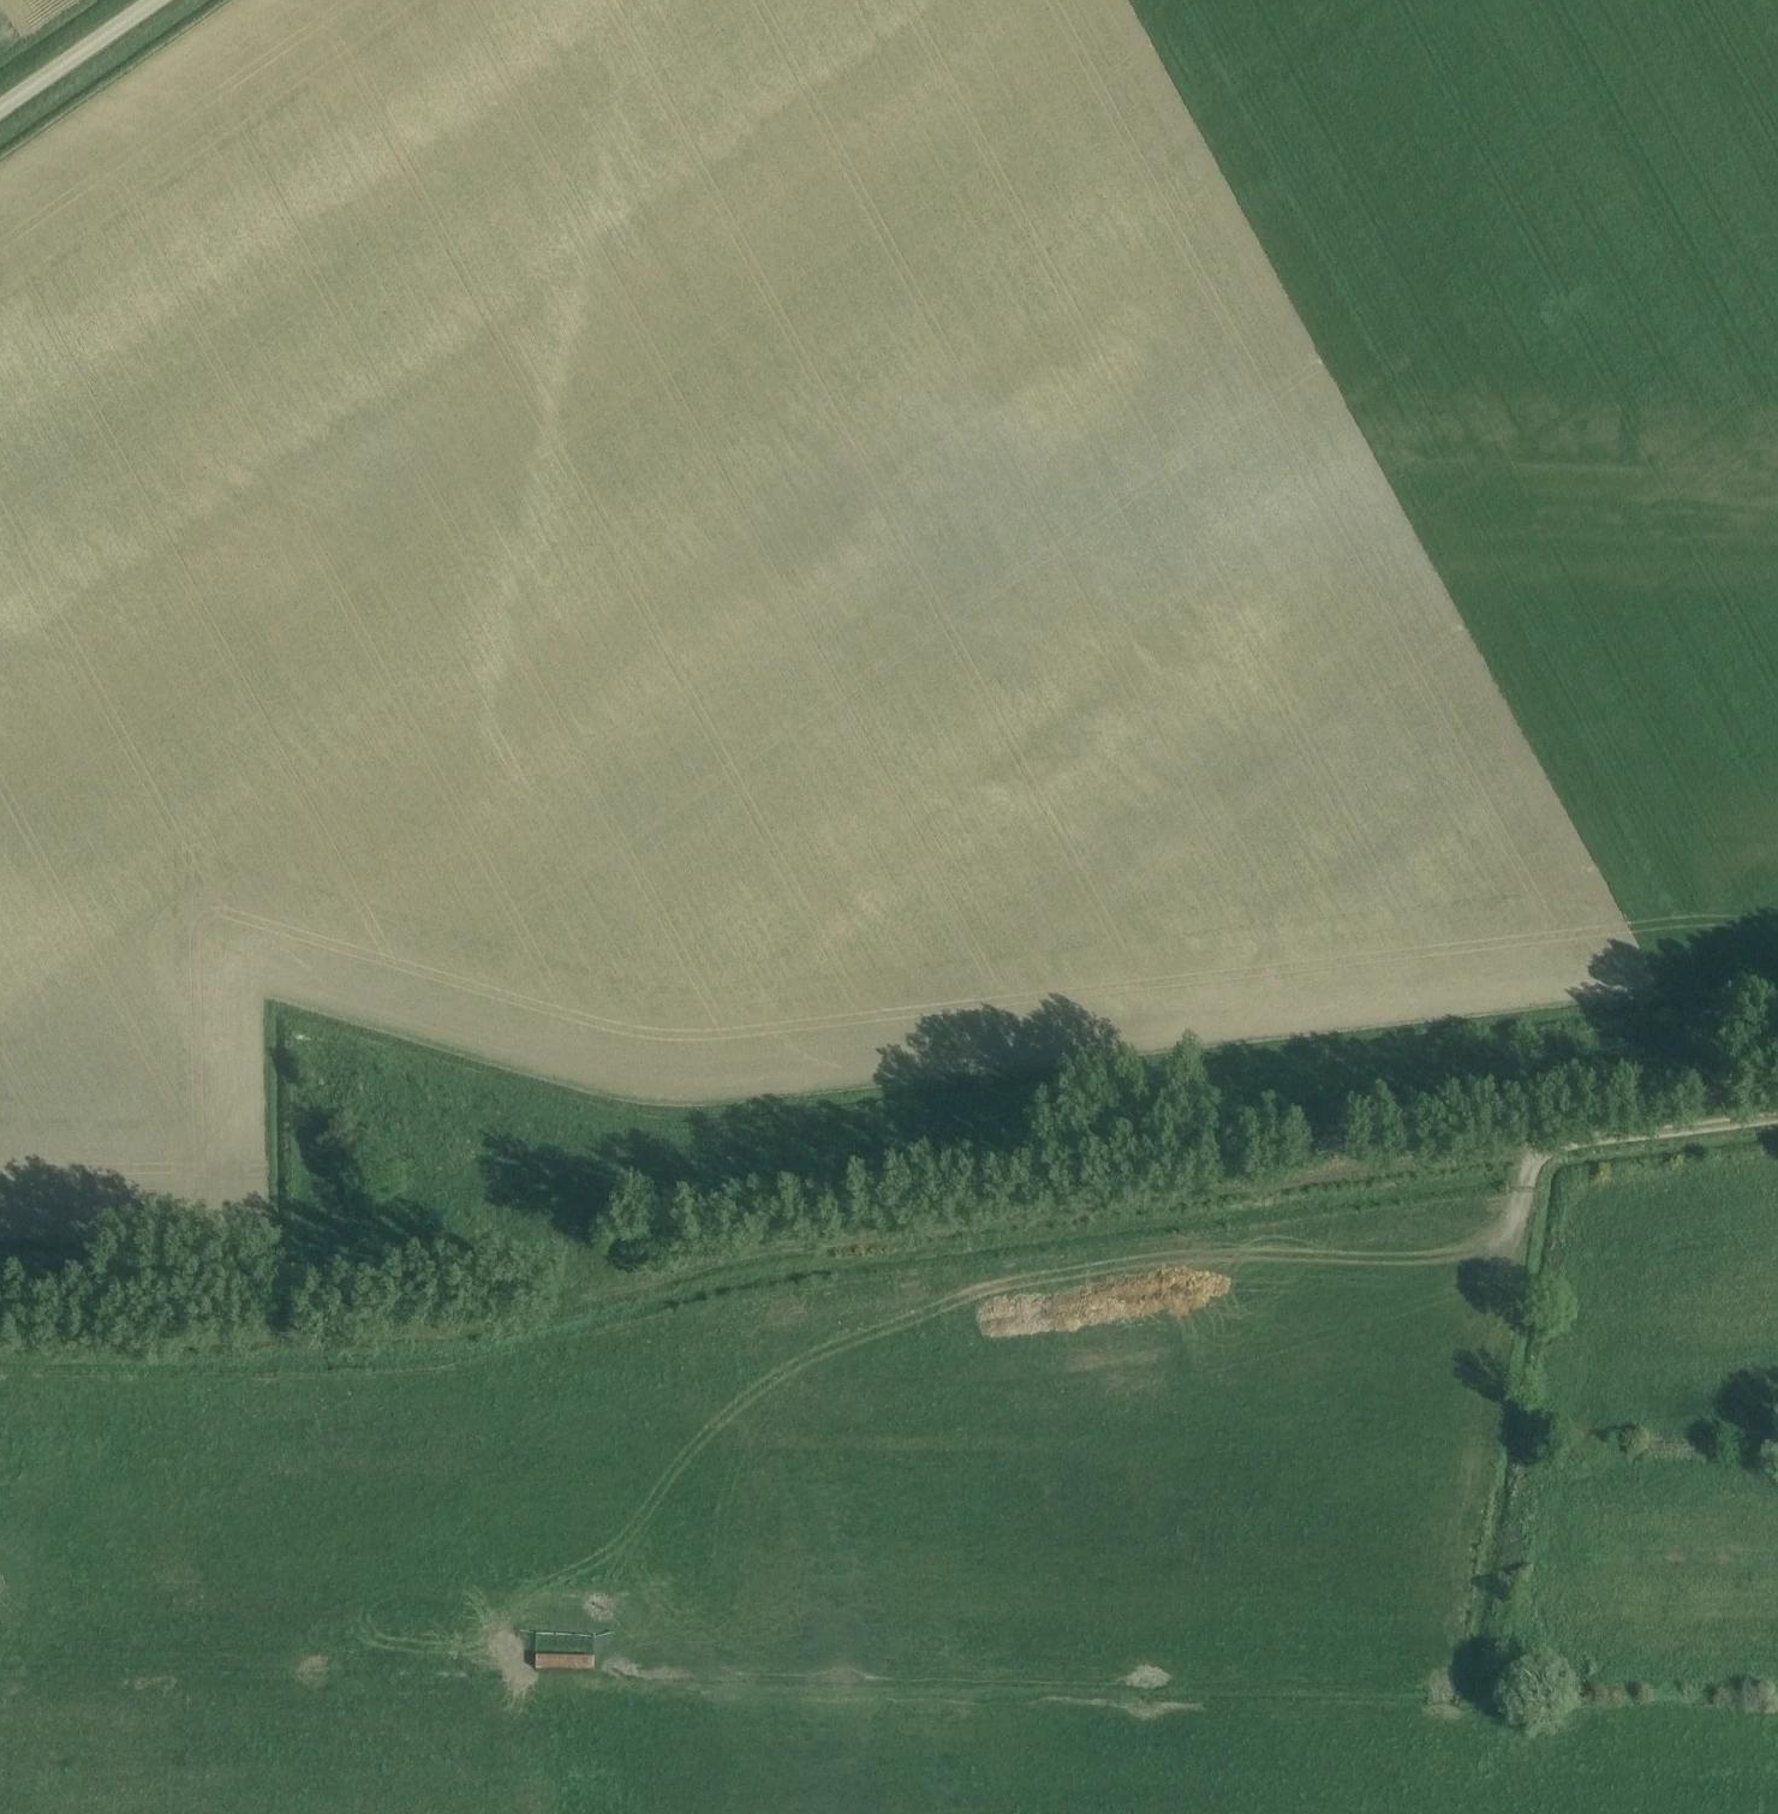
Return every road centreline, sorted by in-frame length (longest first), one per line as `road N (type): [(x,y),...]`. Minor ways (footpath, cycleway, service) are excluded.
road 1 (track): [(1532,1169),(1544,1150),(1777,1119)]
road 2 (unclassified): [(0,109),(157,0)]

